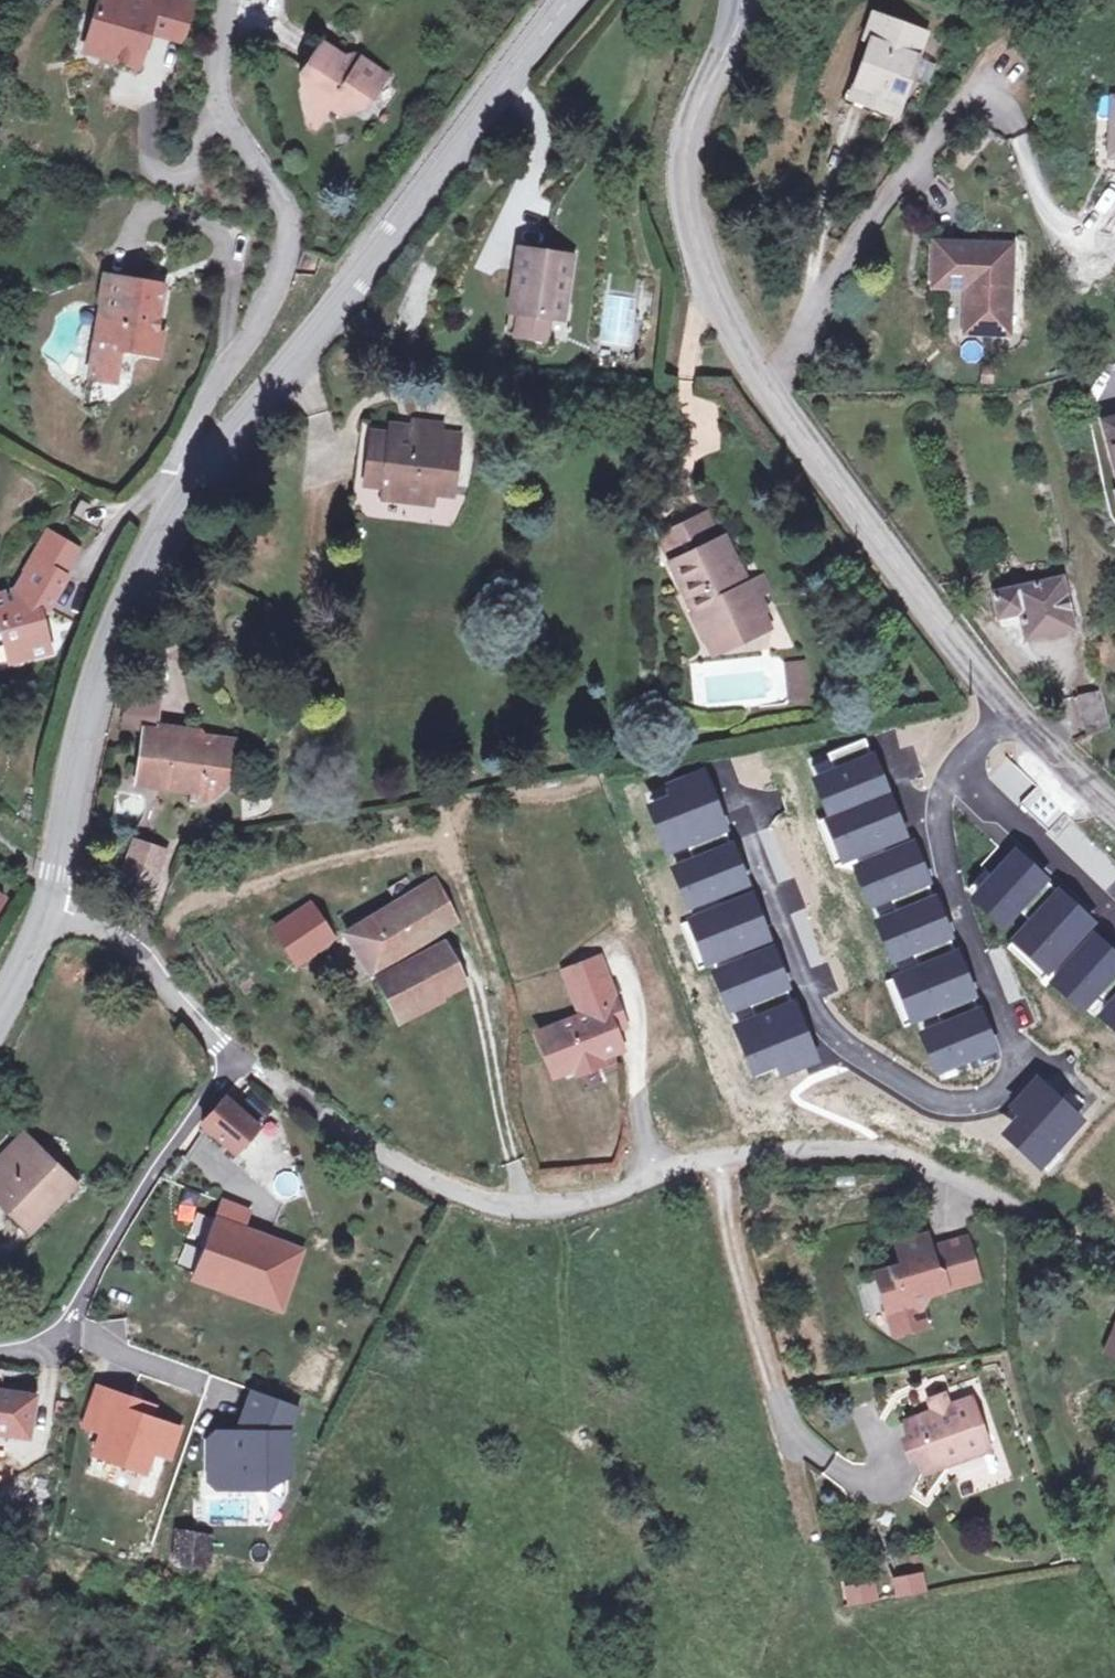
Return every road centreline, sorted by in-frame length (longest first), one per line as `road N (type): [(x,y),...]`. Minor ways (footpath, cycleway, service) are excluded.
road 1 (residential): [(228,1059),(407,1170),(499,1204),(593,1200),(698,1158),(848,1149),(907,1155),(1114,1263)]
road 2 (residential): [(953,766),(939,824),(947,875),(1017,1058),(1015,1081),(976,1103),(922,1095),(819,1019),(740,809)]
road 3 (secondary): [(566,0),(378,259),(181,492)]
road 4 (residential): [(181,492),(172,472),(277,285),(292,240),(258,167),(215,104),(211,68),(228,0)]
road 5 (secondary): [(181,492),(92,680),(51,899)]
road 6 (secondary): [(770,386),(728,322),(688,220),(687,136),(736,0)]
road 7 (secondary): [(1010,712),(902,579),(770,386)]
road 8 (residential): [(0,1347),(40,1343),(59,1327),(119,1216),(228,1059)]
road 9 (residential): [(770,386),(871,215),(921,148),(990,86)]
road 10 (residential): [(51,899),(148,959),(228,1059)]
road 11 (residential): [(953,766),(1114,918)]
road 12 (secondary): [(1114,816),(1010,712)]

